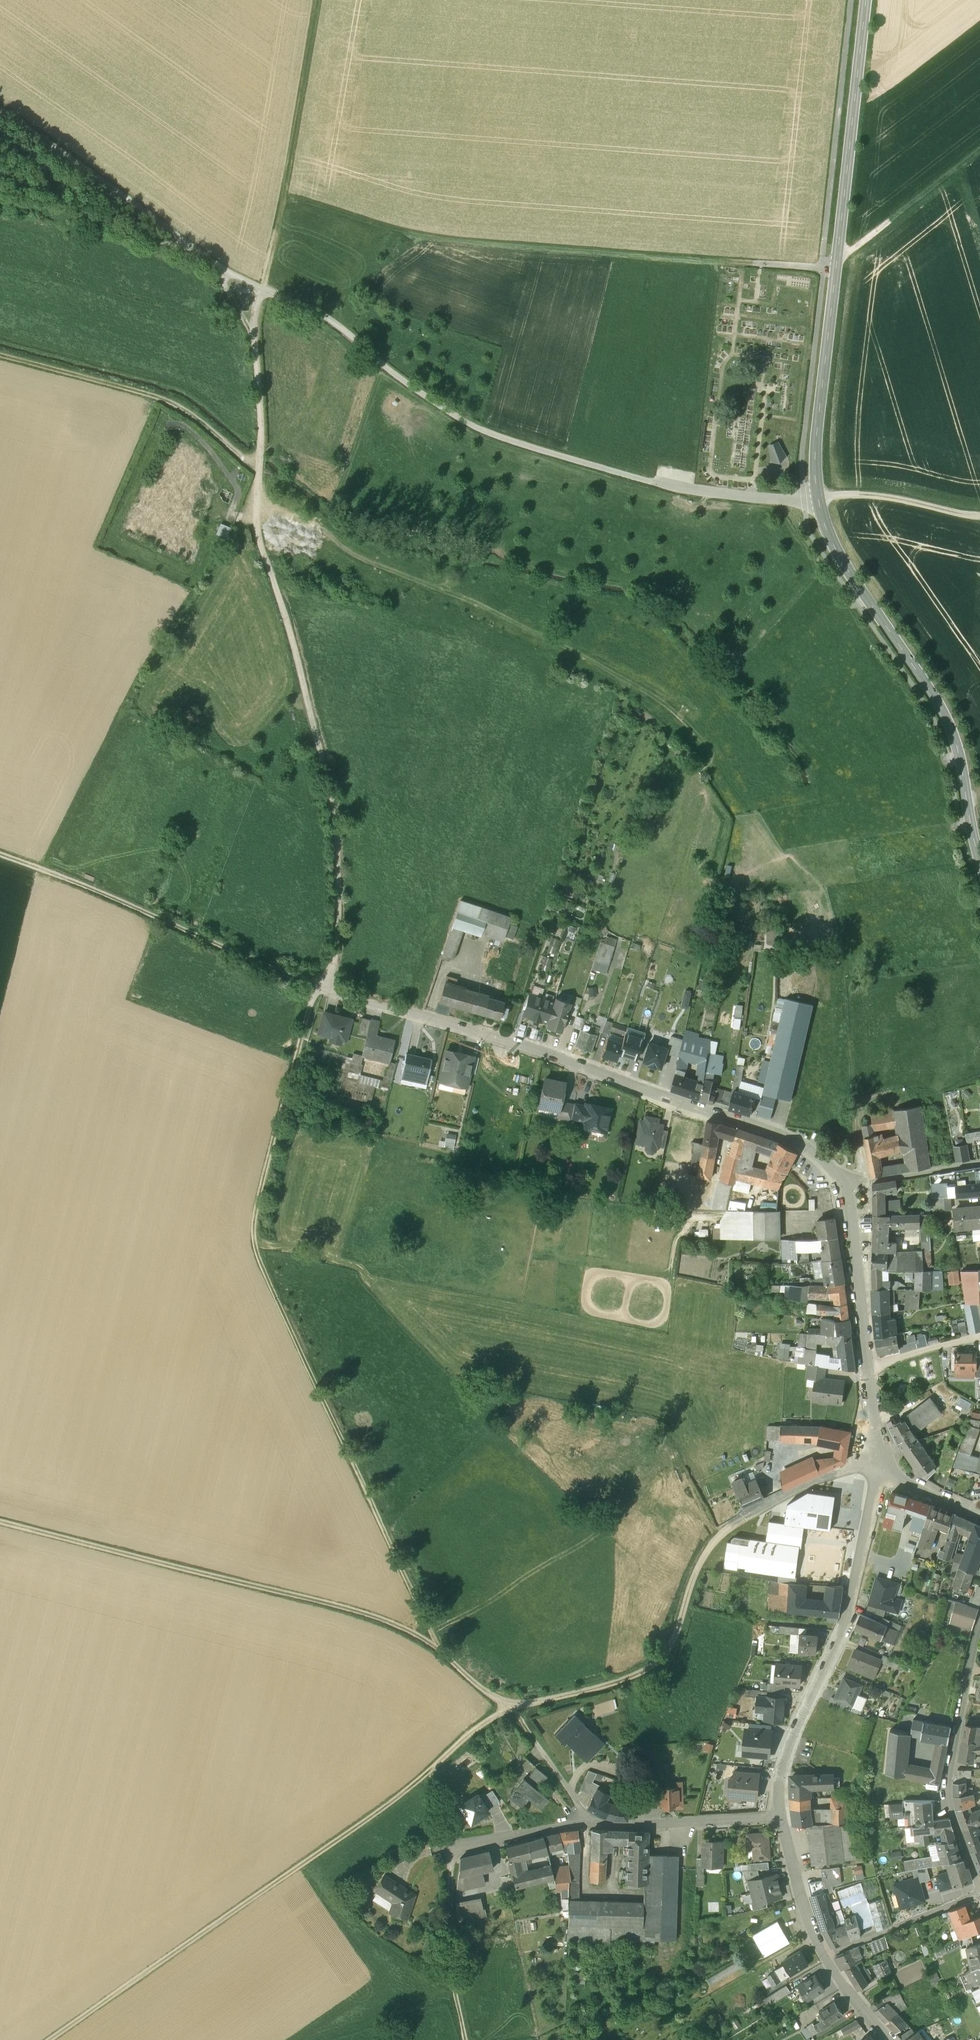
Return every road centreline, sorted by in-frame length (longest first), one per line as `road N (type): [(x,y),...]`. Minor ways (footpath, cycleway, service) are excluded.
road 1 (track): [(0,857),(324,991),(337,920),(333,817),(260,551),(252,328),(221,274)]
road 2 (tertiary): [(979,864),(950,724),(835,547),(818,497),(815,440),(865,0)]
road 3 (track): [(512,1711),(432,1643),(253,1244),(315,987)]
road 4 (residential): [(324,991),(514,1044),(782,1136),(845,1186)]
road 5 (track): [(284,194),(414,236),(835,270)]
road 6 (track): [(804,501),(850,0)]
road 7 (track): [(221,274),(319,315),(481,432),(647,483)]
road 8 (track): [(429,1771),(50,2039)]
road 9 (residential): [(878,1473),(844,1628),(781,1774),(782,1818)]
road 10 (residential): [(782,1818),(576,1824),(445,1854)]
road 11 (track): [(0,1523),(301,1599)]
road 12 (track): [(316,0),(263,289)]
road 13 (residential): [(845,1186),(878,1473)]
road 14 (track): [(712,1544),(695,1569),(668,1655),(652,1669),(512,1711)]
road 15 (track): [(0,360),(184,410),(260,468)]
road 16 (track): [(221,274),(140,207),(0,112)]
road 17 (residential): [(979,1890),(947,1780),(979,1624)]
road 18 (residential): [(782,1818),(809,1920),(888,2039)]
road 19 (track): [(0,199),(182,240)]
road 20 (residential): [(878,1473),(843,1471),(791,1492),(712,1544)]
road 21 (track): [(979,518),(885,495),(818,497)]
road 22 (track): [(512,1711),(429,1771),(440,1823)]
road 23 (track): [(432,1643),(374,1615),(301,1599)]
road 24 (unclassified): [(979,1164),(845,1186)]
road 25 (residential): [(445,1854),(453,1987)]

